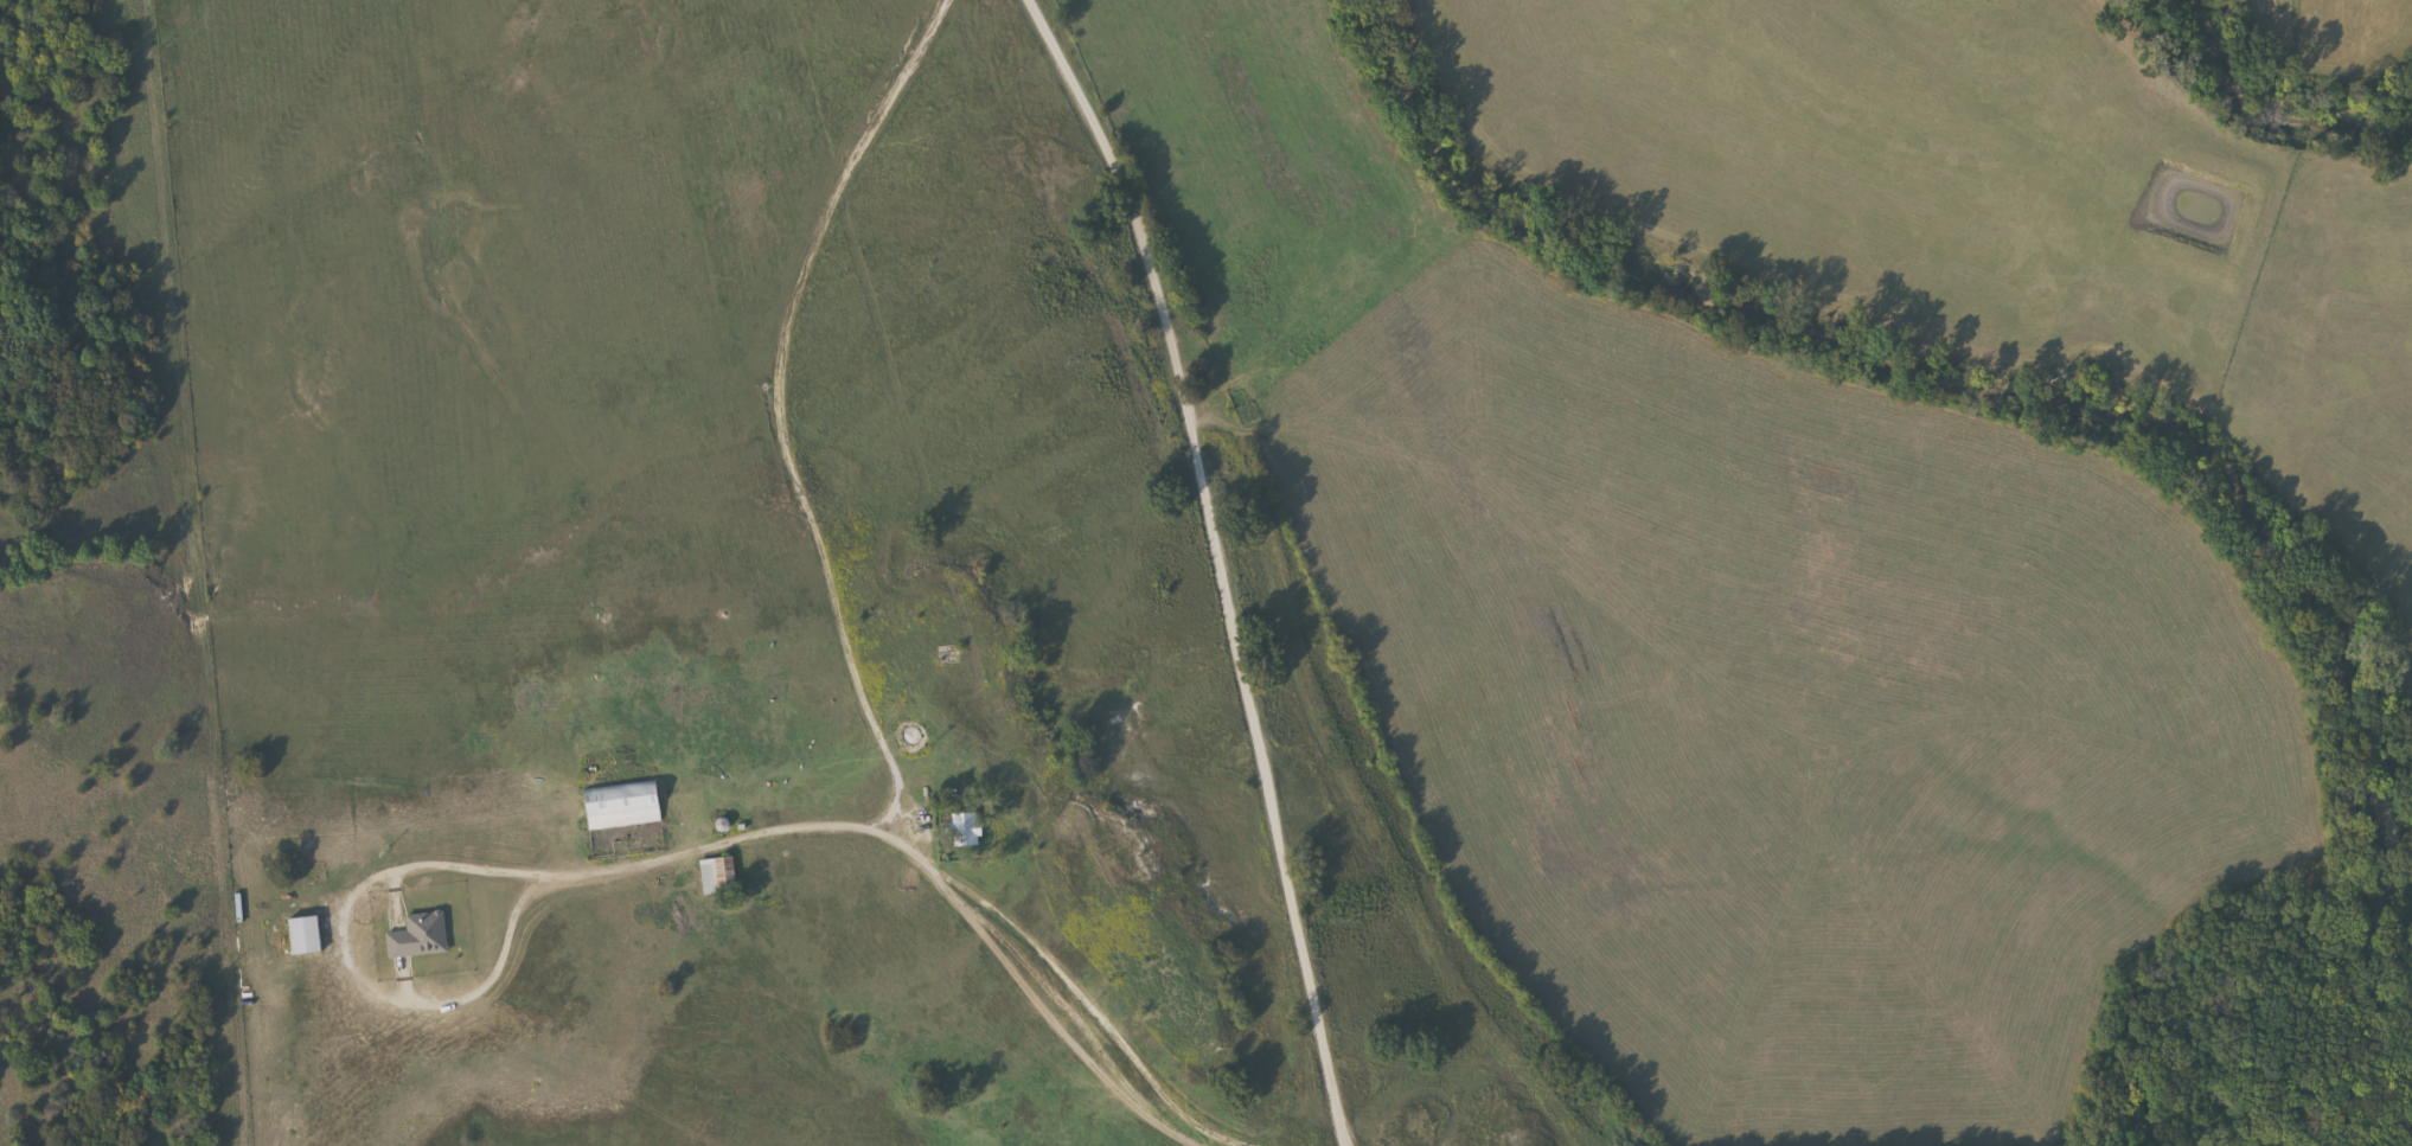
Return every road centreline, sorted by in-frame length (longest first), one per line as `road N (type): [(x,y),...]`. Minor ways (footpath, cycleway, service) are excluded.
road 1 (residential): [(1227,1145),(1197,1132),(911,845),(846,668),(798,488),(773,370),(805,262),(942,0)]

